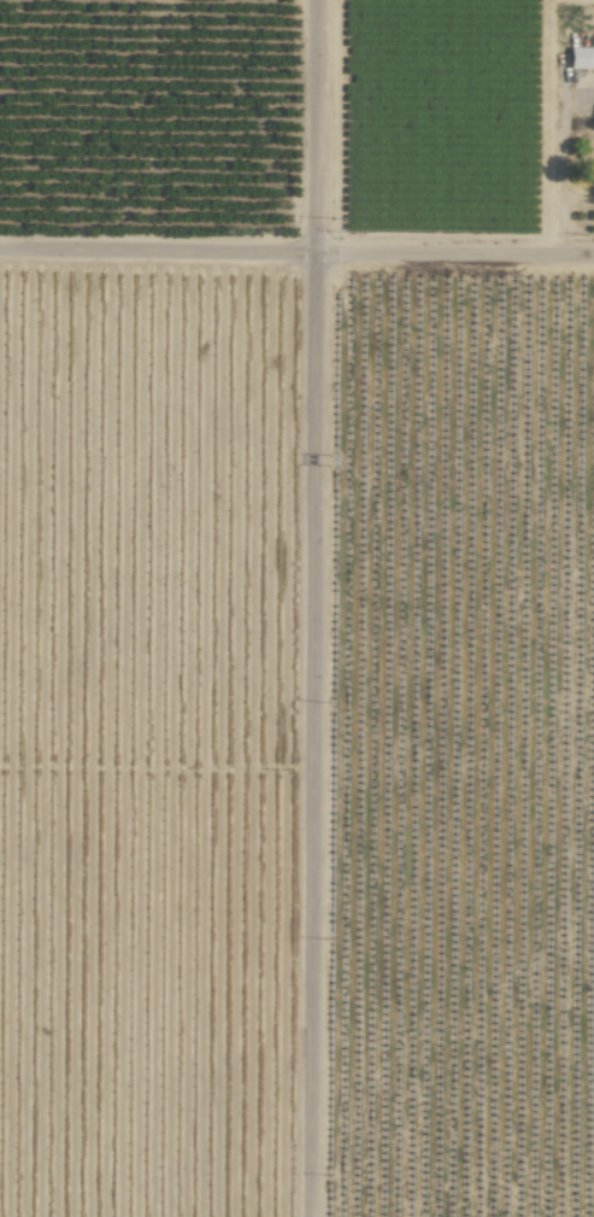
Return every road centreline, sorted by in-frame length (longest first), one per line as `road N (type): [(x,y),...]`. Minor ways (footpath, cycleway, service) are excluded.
road 1 (residential): [(314,0),(316,1216)]
road 2 (residential): [(0,254),(593,263)]

